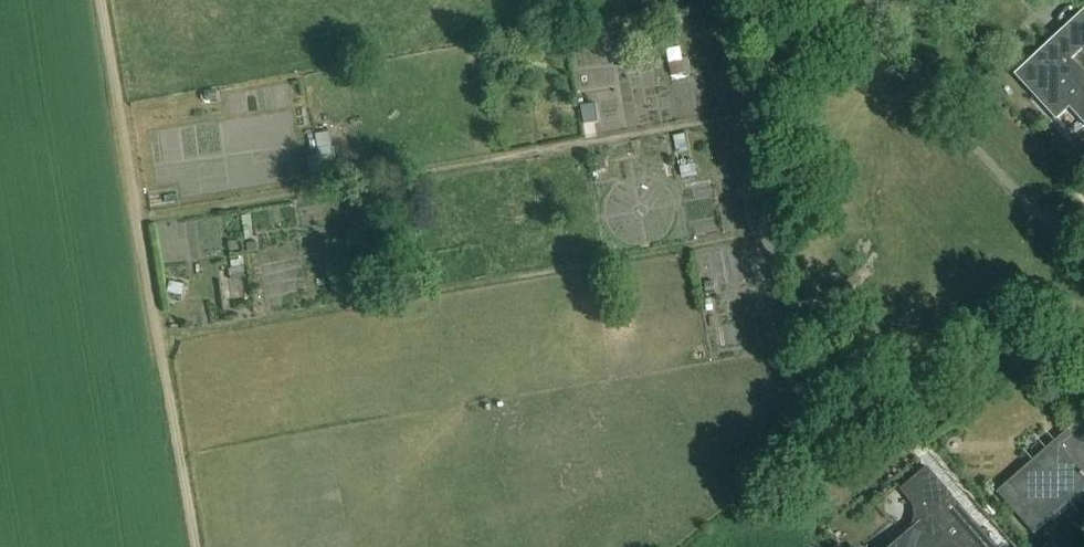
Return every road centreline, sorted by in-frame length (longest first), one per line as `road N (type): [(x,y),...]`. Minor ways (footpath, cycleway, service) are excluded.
road 1 (track): [(101,0),(194,546)]

